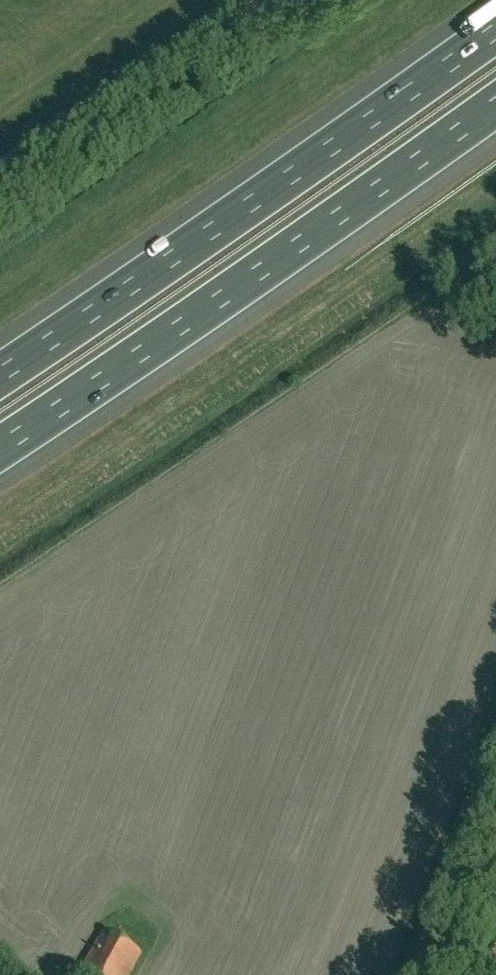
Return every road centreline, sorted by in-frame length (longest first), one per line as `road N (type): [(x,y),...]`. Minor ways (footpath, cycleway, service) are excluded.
road 1 (motorway): [(0,449),(495,104)]
road 2 (motorway): [(495,30),(0,374)]
road 3 (unclassified): [(0,158),(229,0)]
road 4 (unclassified): [(409,974),(495,739)]

